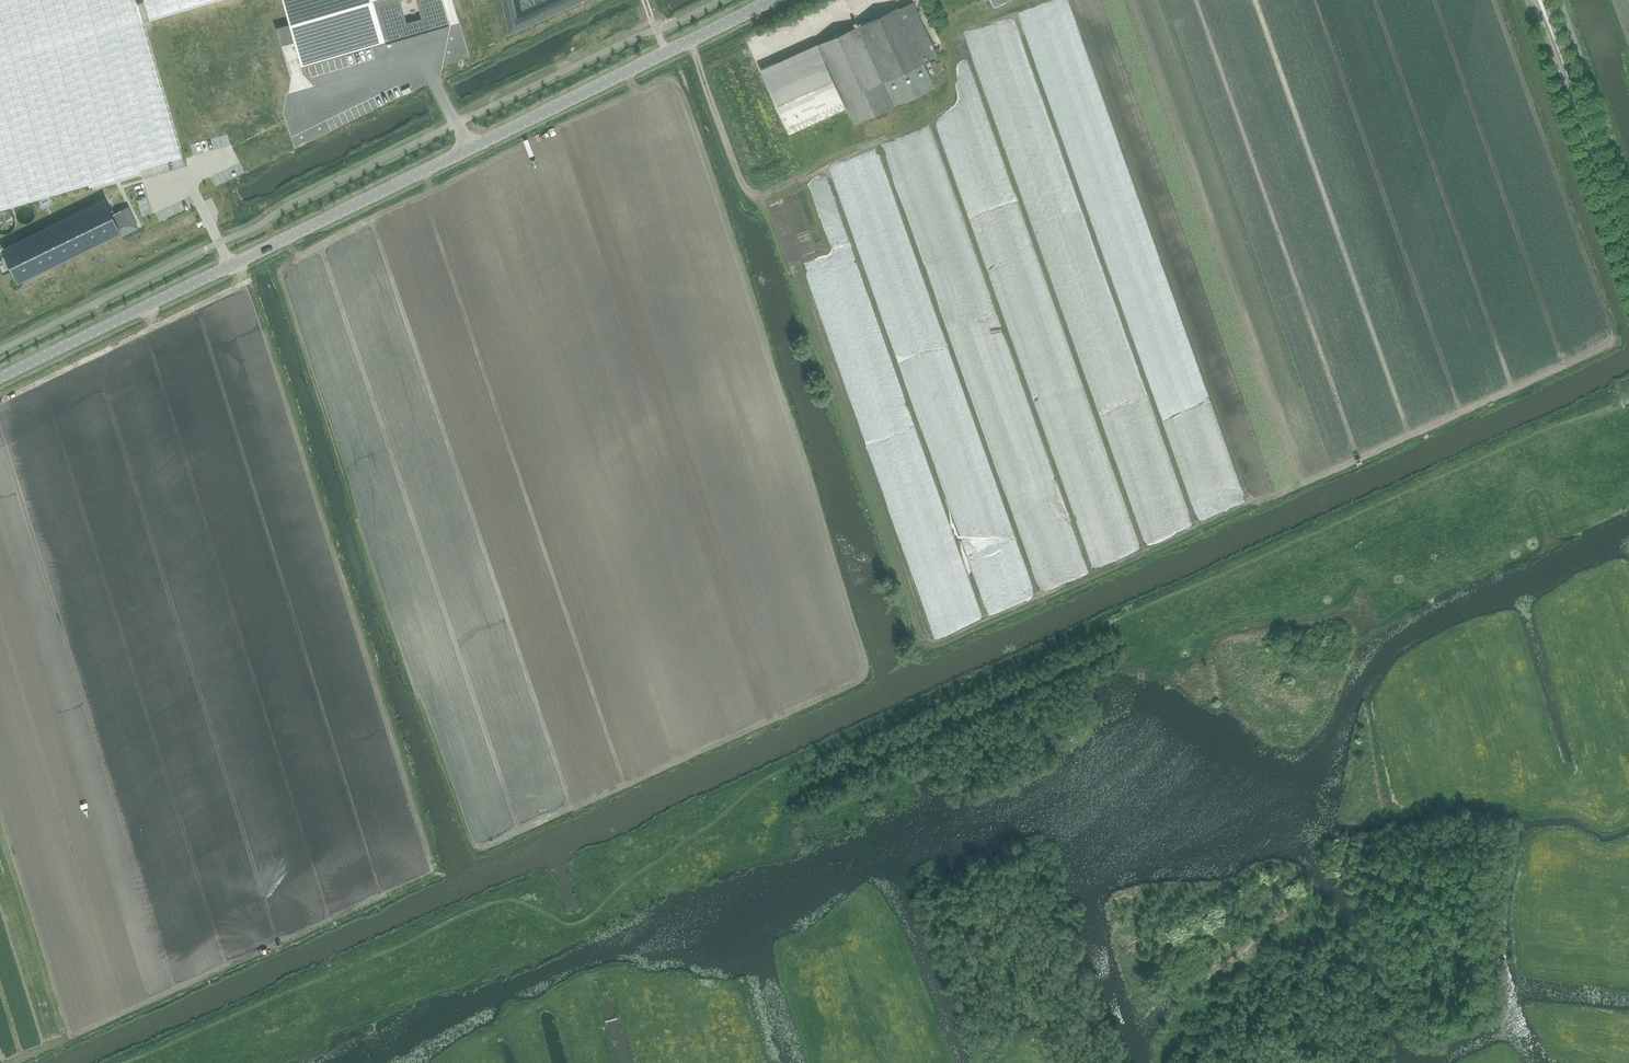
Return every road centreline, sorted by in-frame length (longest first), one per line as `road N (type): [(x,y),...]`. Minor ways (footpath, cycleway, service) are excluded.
road 1 (unclassified): [(0,378),(775,0)]
road 2 (tertiary): [(1628,250),(1540,0)]

